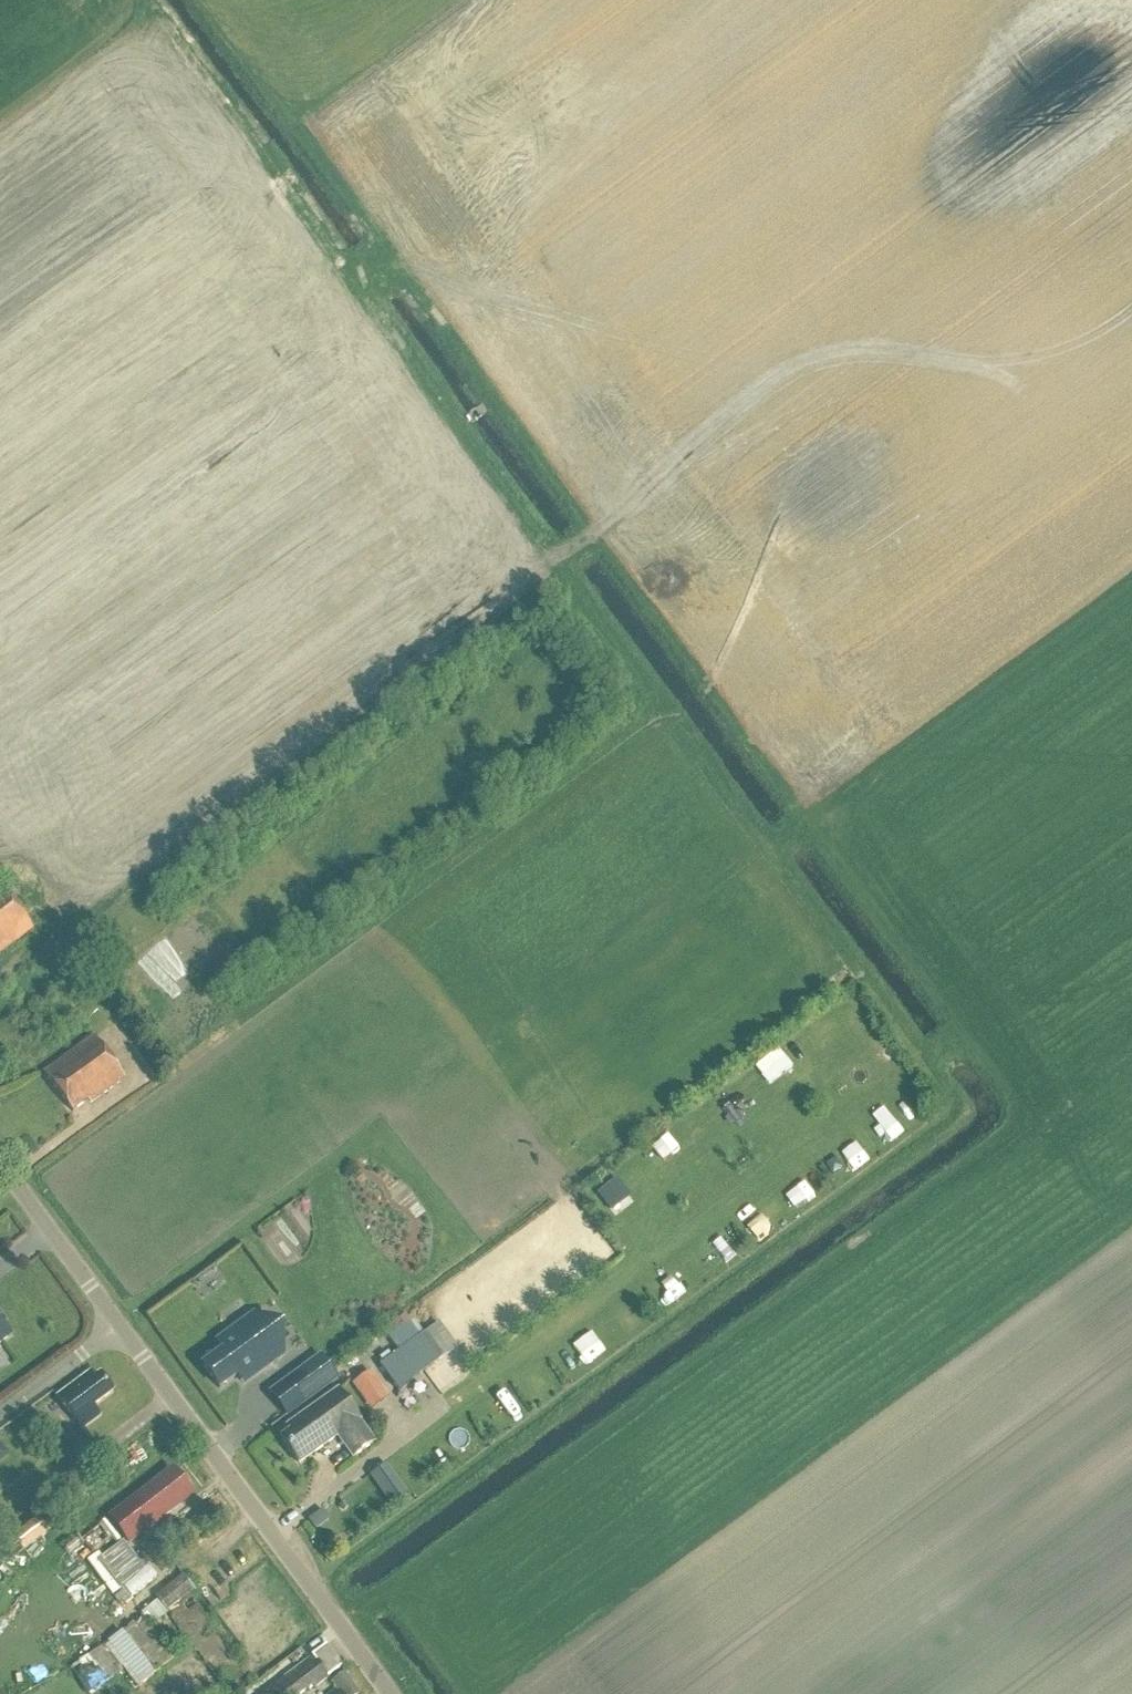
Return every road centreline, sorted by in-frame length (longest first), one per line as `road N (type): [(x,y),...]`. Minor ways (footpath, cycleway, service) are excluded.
road 1 (unclassified): [(388,1693),(118,1329)]
road 2 (unclassified): [(118,1329),(0,1170)]
road 3 (residential): [(0,1415),(118,1329)]

